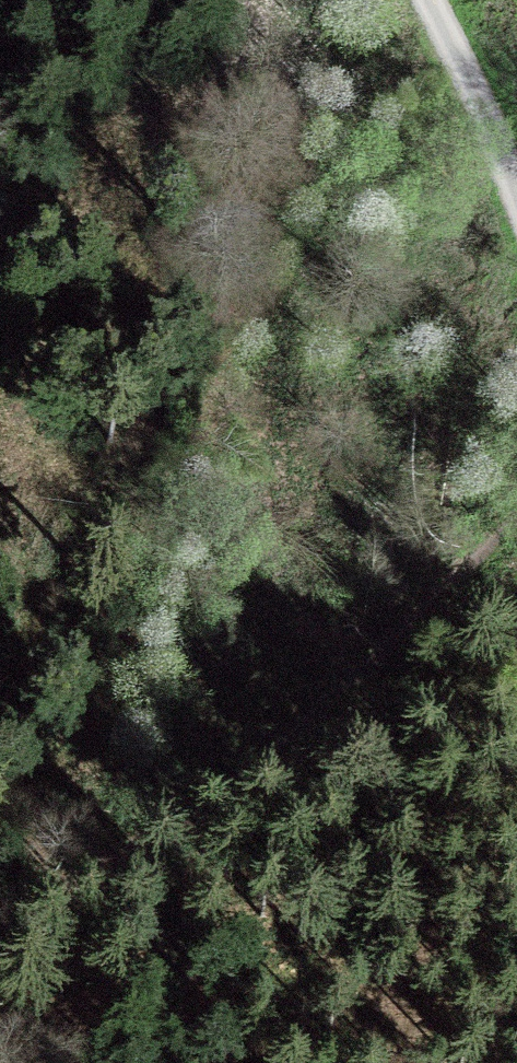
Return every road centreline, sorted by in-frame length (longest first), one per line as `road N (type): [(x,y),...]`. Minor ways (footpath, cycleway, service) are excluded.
road 1 (track): [(0,939),(101,879),(516,482)]
road 2 (track): [(516,185),(430,0)]

